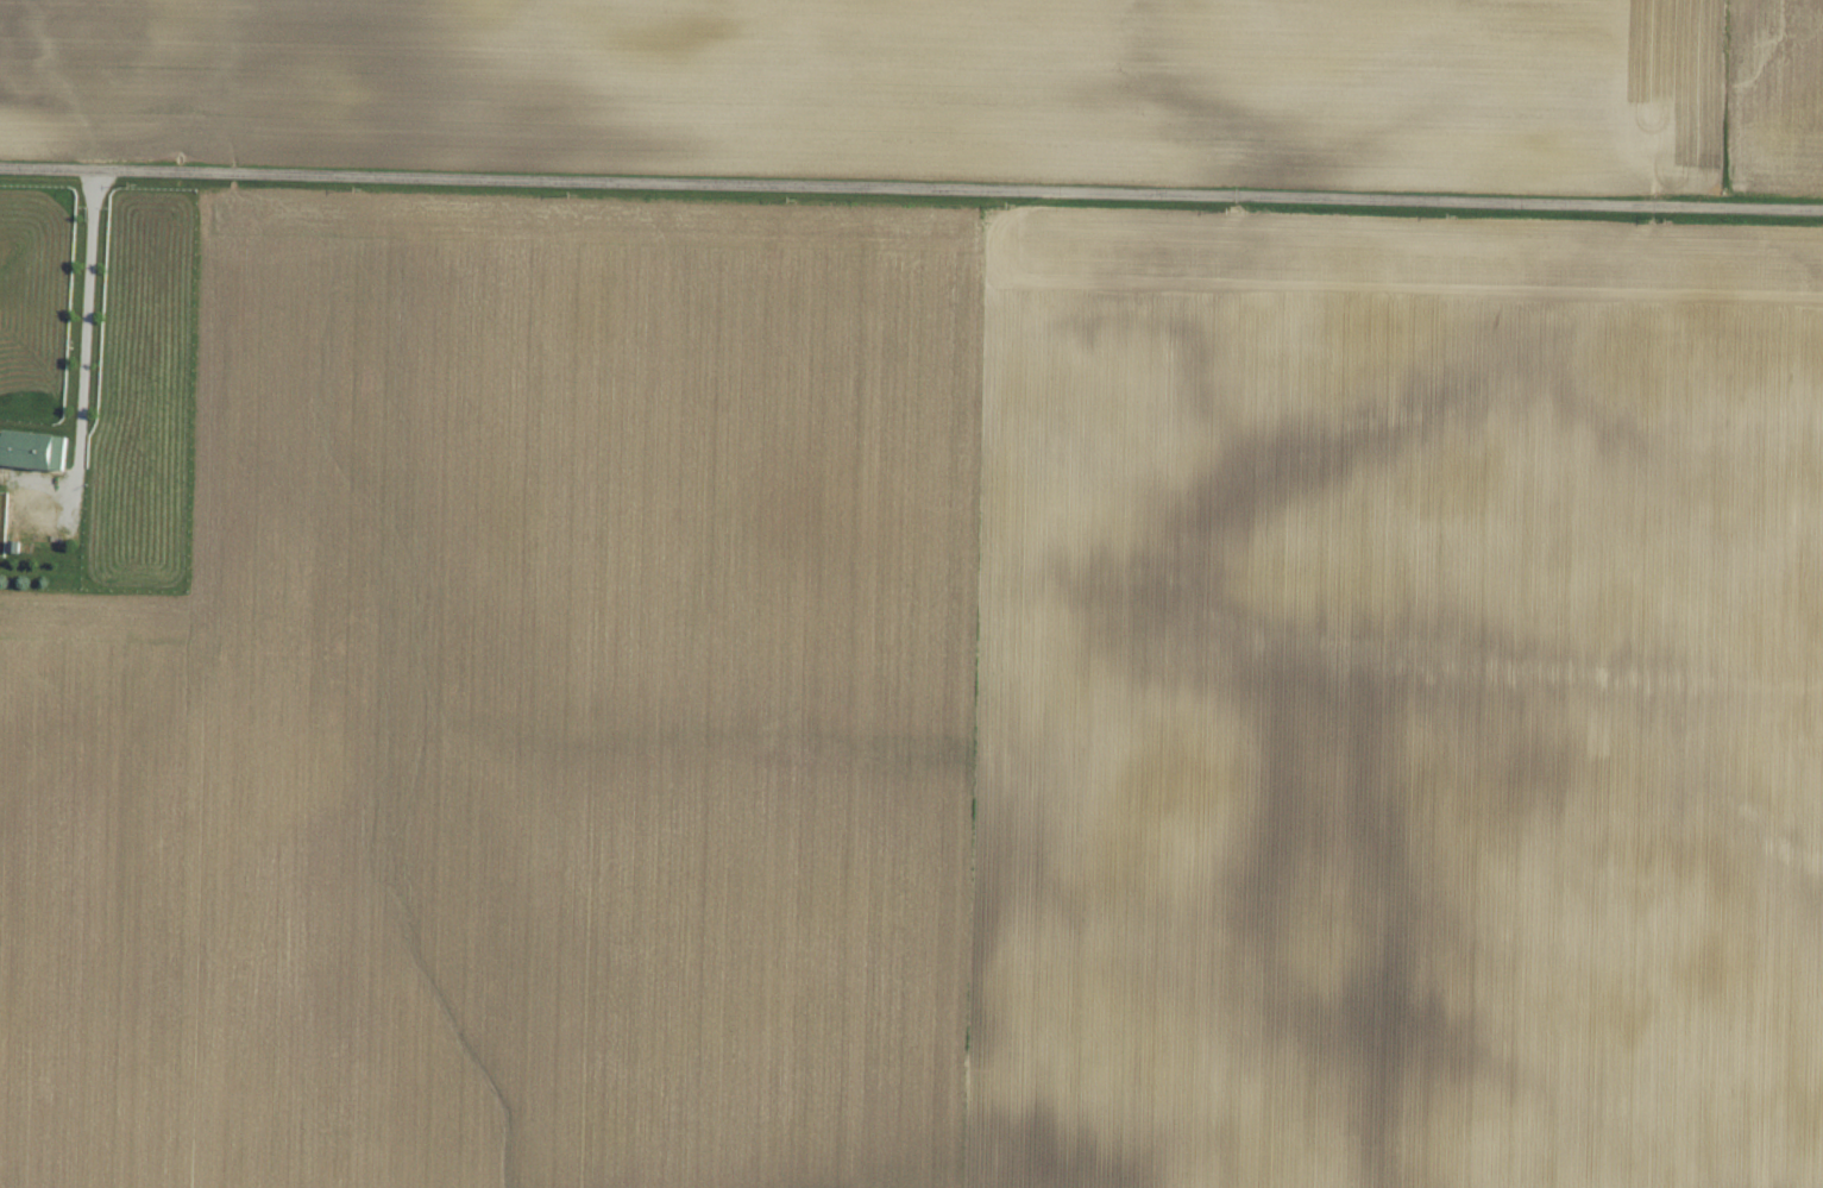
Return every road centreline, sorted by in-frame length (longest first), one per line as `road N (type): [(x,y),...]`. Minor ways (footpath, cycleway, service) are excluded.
road 1 (residential): [(1822,206),(0,164)]

